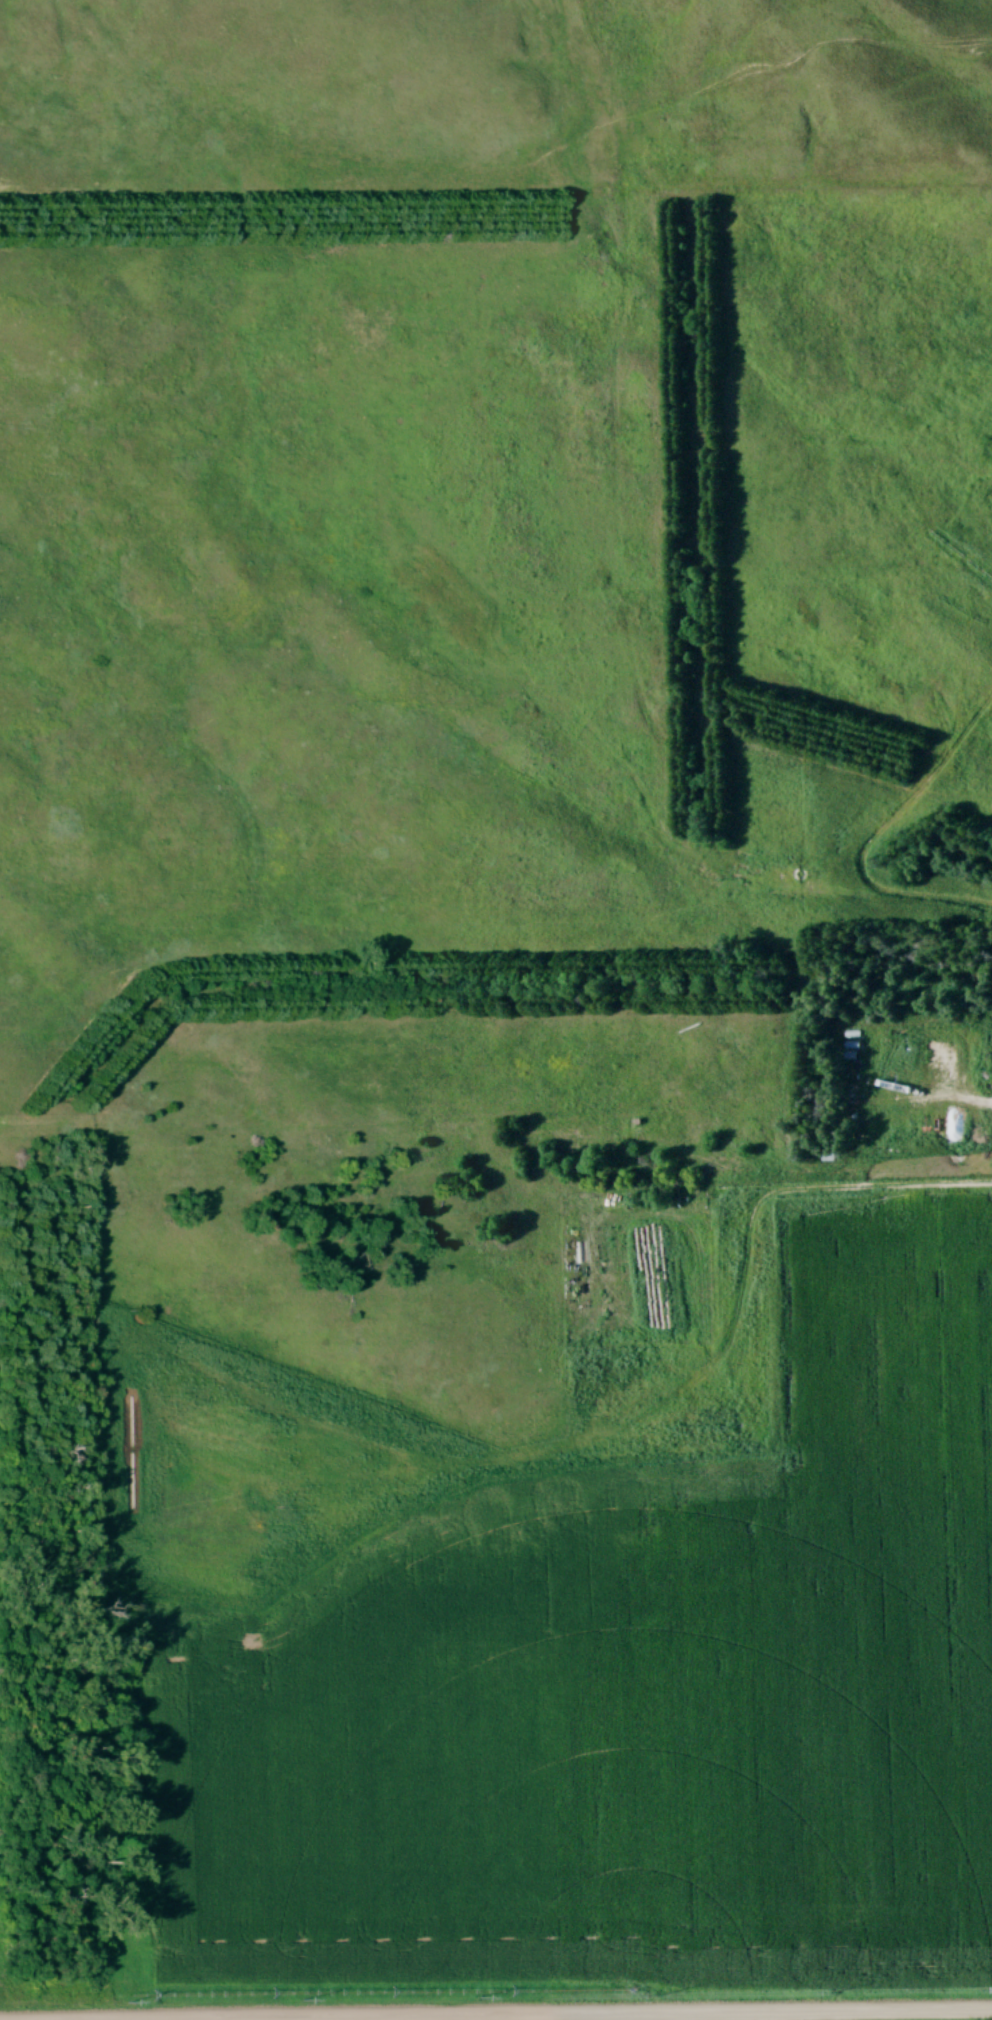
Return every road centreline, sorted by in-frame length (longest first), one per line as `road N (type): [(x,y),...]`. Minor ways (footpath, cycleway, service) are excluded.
road 1 (tertiary): [(991,2010),(207,2019)]

